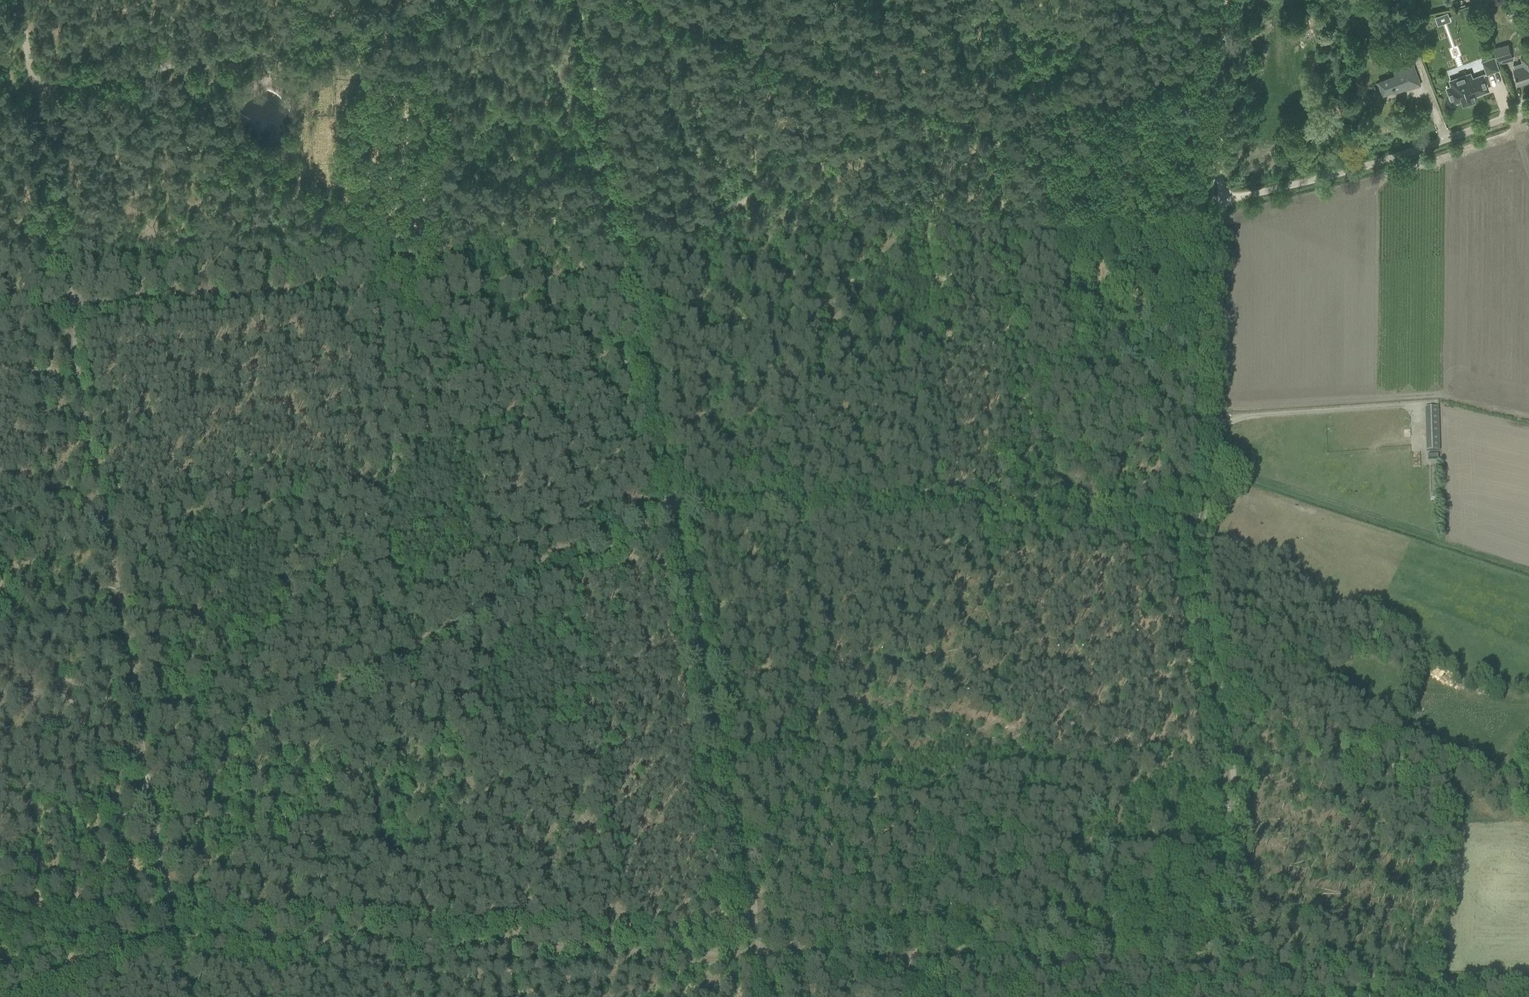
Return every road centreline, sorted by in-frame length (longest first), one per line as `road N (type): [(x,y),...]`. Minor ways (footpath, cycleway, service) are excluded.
road 1 (track): [(5,996),(128,943),(171,934),(1257,972)]
road 2 (track): [(1257,972),(1204,572),(1219,410),(1221,200)]
road 3 (track): [(147,790),(396,659),(675,497)]
road 4 (track): [(631,267),(67,311)]
road 5 (track): [(675,497),(1206,521)]
road 6 (track): [(430,0),(259,46),(33,85)]
road 7 (unclassified): [(1221,200),(1426,148),(1528,109)]
road 8 (track): [(719,730),(661,419)]
road 9 (track): [(625,241),(784,177),(841,134),(875,90)]
road 10 (track): [(1257,972),(1528,982)]
road 11 (track): [(625,241),(581,0)]
road 12 (track): [(656,0),(875,90)]
road 13 (track): [(67,311),(33,85)]
road 14 (track): [(1221,200),(1225,0)]
road 15 (track): [(762,966),(727,774)]
road 16 (track): [(875,90),(996,122),(1063,105)]
road 17 (track): [(100,501),(67,311)]
road 18 (track): [(661,419),(625,241)]
road 19 (track): [(115,592),(142,761)]
road 20 (track): [(1063,105),(1214,66)]

